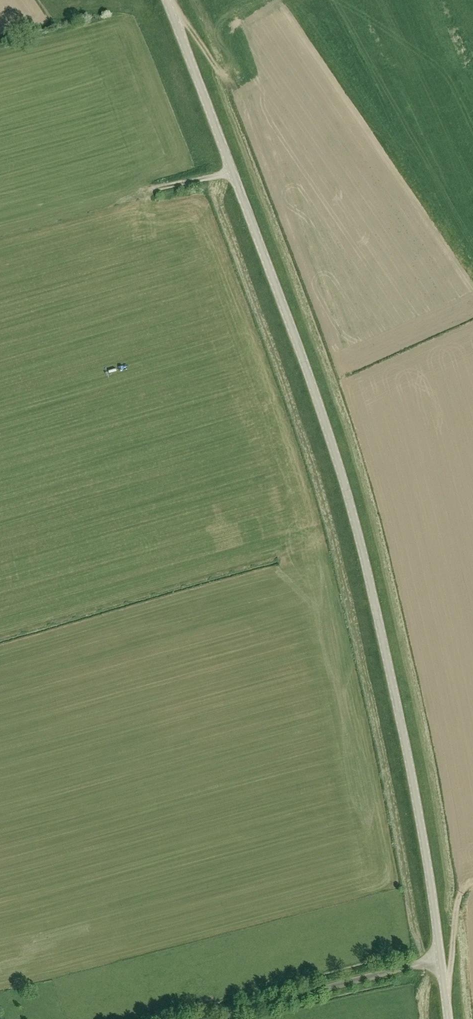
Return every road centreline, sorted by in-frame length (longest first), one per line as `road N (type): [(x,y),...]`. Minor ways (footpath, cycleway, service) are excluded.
road 1 (tertiary): [(448,1018),(411,767),(331,434),(166,0)]

